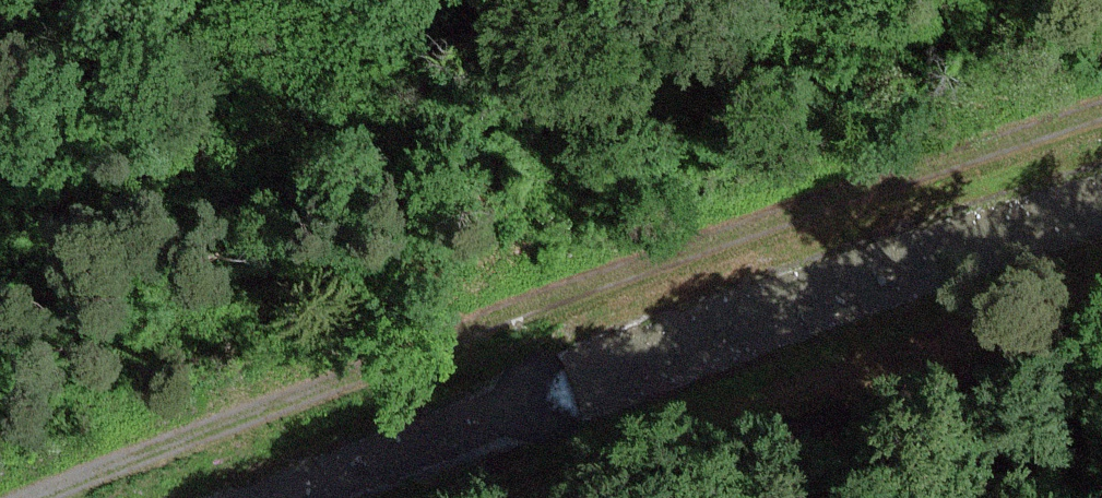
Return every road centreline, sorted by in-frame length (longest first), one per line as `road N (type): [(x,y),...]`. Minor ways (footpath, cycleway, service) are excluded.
road 1 (track): [(1101,119),(376,365),(43,497)]
road 2 (track): [(1101,312),(736,413),(514,497)]

